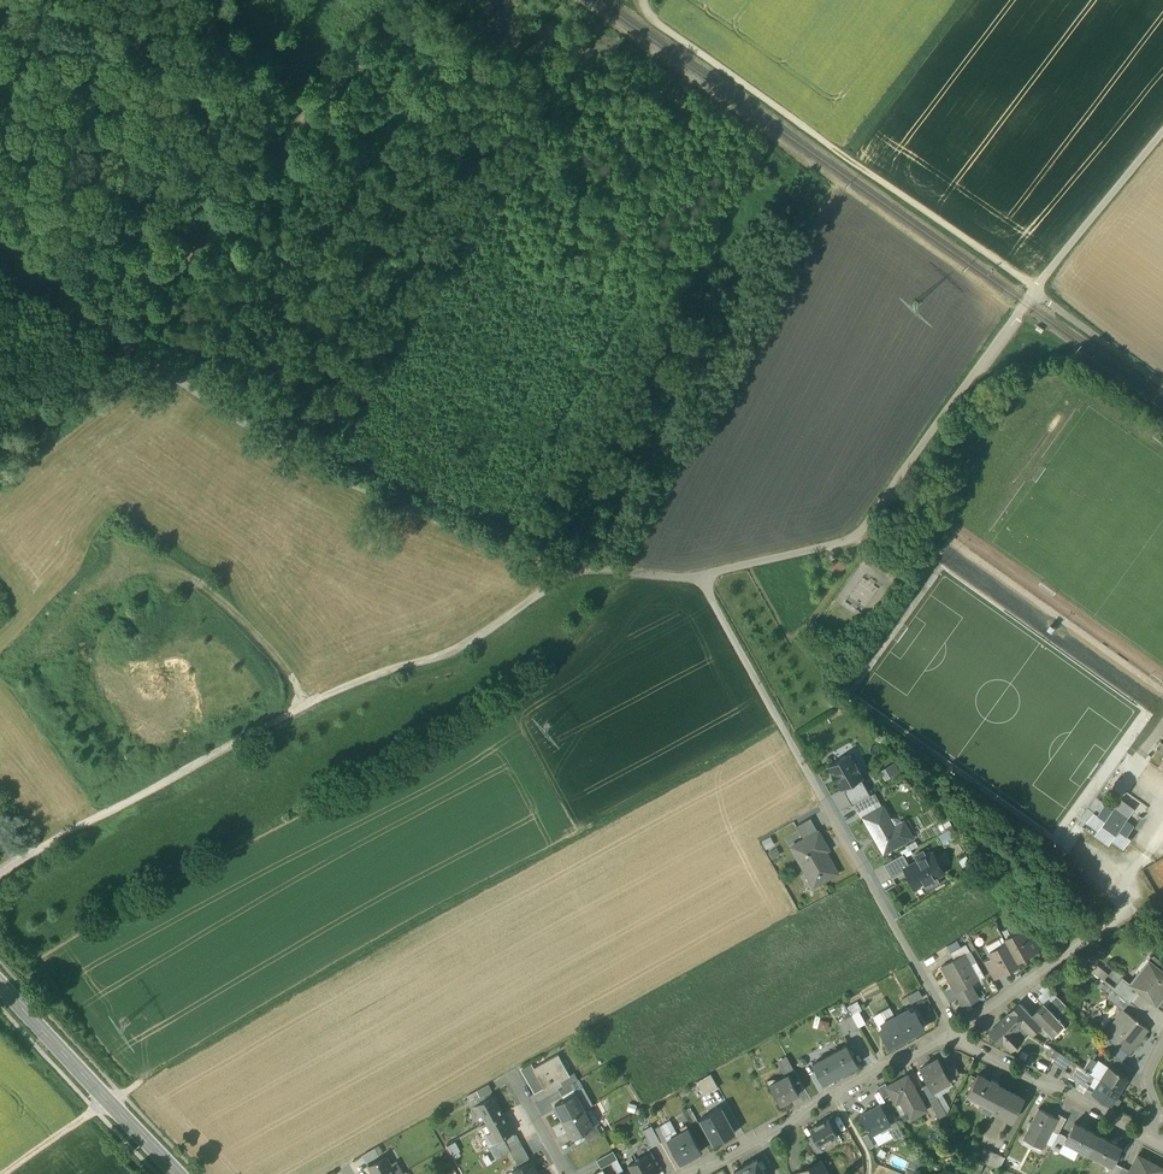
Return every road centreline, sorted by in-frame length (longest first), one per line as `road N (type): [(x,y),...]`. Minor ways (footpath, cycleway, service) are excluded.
road 1 (track): [(120,1112),(122,1095),(268,1008),(782,727)]
road 2 (track): [(590,573),(554,572),(307,470),(126,350),(55,279),(0,249)]
road 3 (track): [(644,0),(661,28),(1034,291)]
road 4 (track): [(1034,291),(854,537),(699,578)]
road 5 (track): [(126,350),(200,250),(266,201),(285,140),(414,16)]
road 6 (track): [(590,573),(481,651),(310,709)]
road 7 (residential): [(695,1173),(954,1027)]
road 8 (secondary): [(179,1173),(0,979)]
road 9 (residential): [(954,1027),(1144,904)]
road 10 (residential): [(954,1027),(968,1047),(1144,1138)]
road 11 (residential): [(699,578),(797,753)]
road 12 (track): [(1162,385),(1034,291)]

